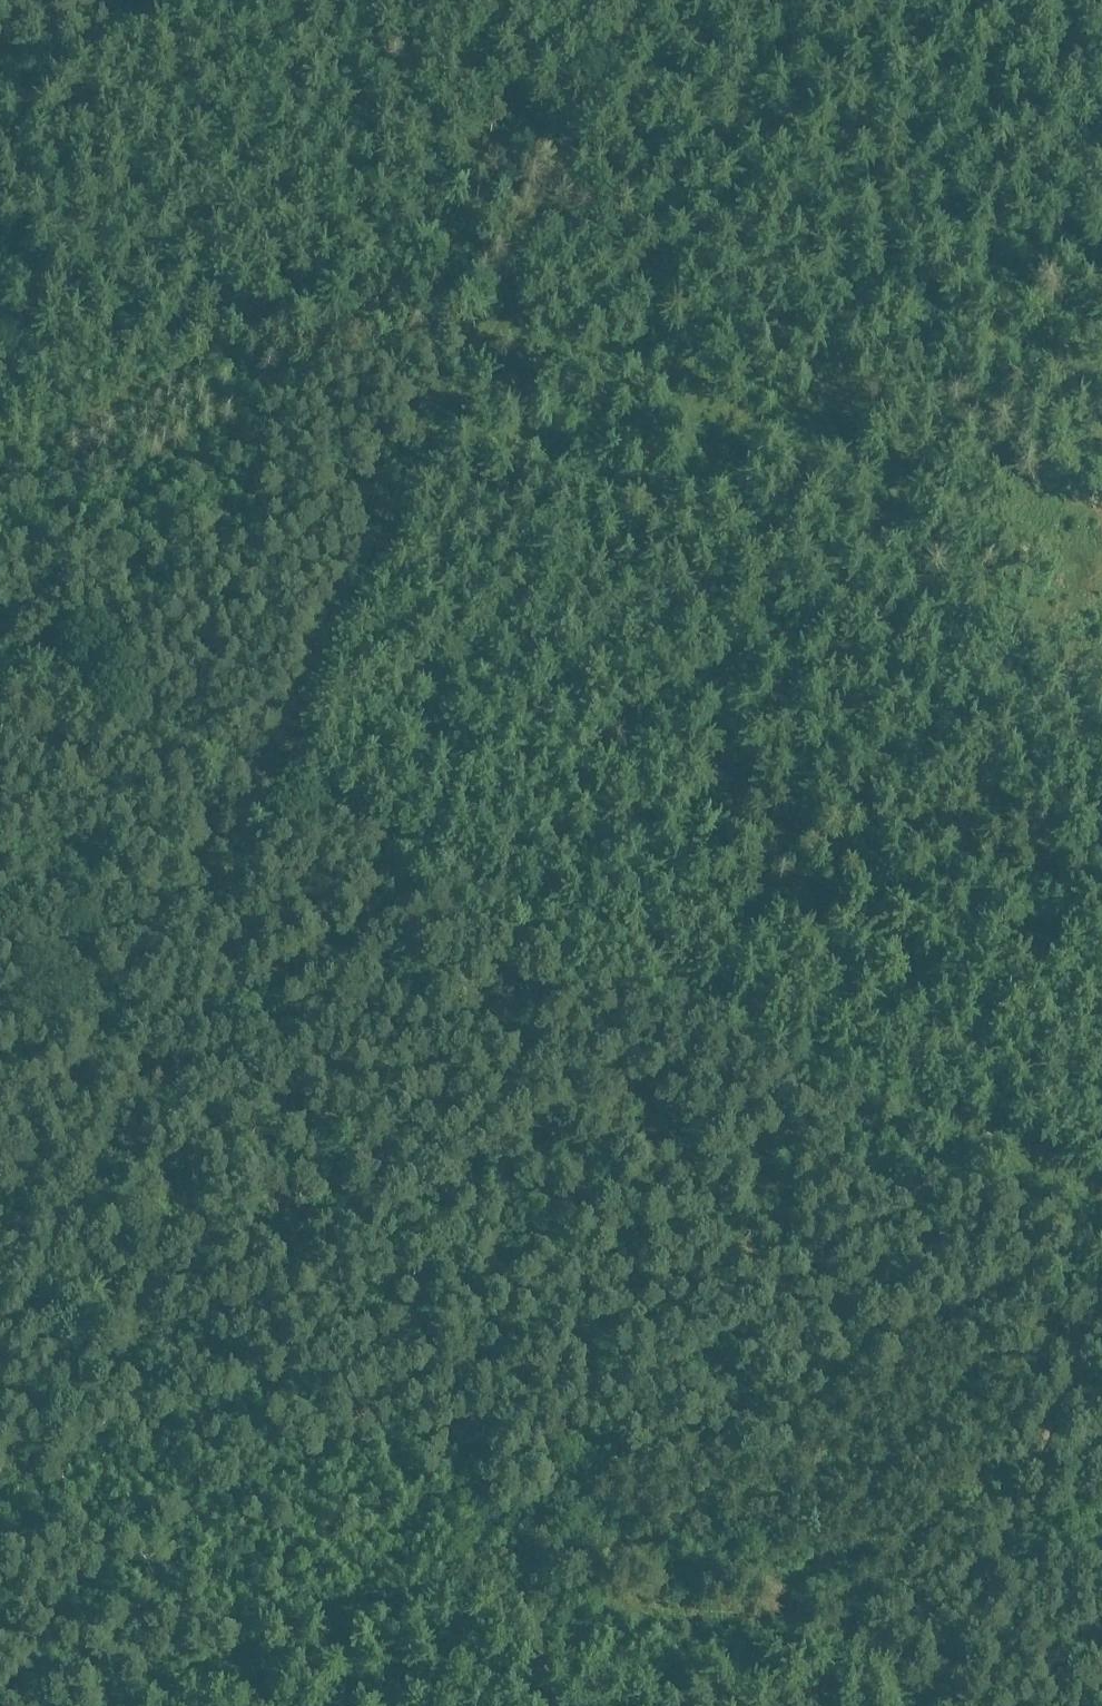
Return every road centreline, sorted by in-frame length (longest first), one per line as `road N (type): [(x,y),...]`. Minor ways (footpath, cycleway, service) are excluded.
road 1 (track): [(0,1366),(630,0)]
road 2 (track): [(0,641),(1101,1189)]
road 3 (track): [(930,1705),(1101,1311)]

